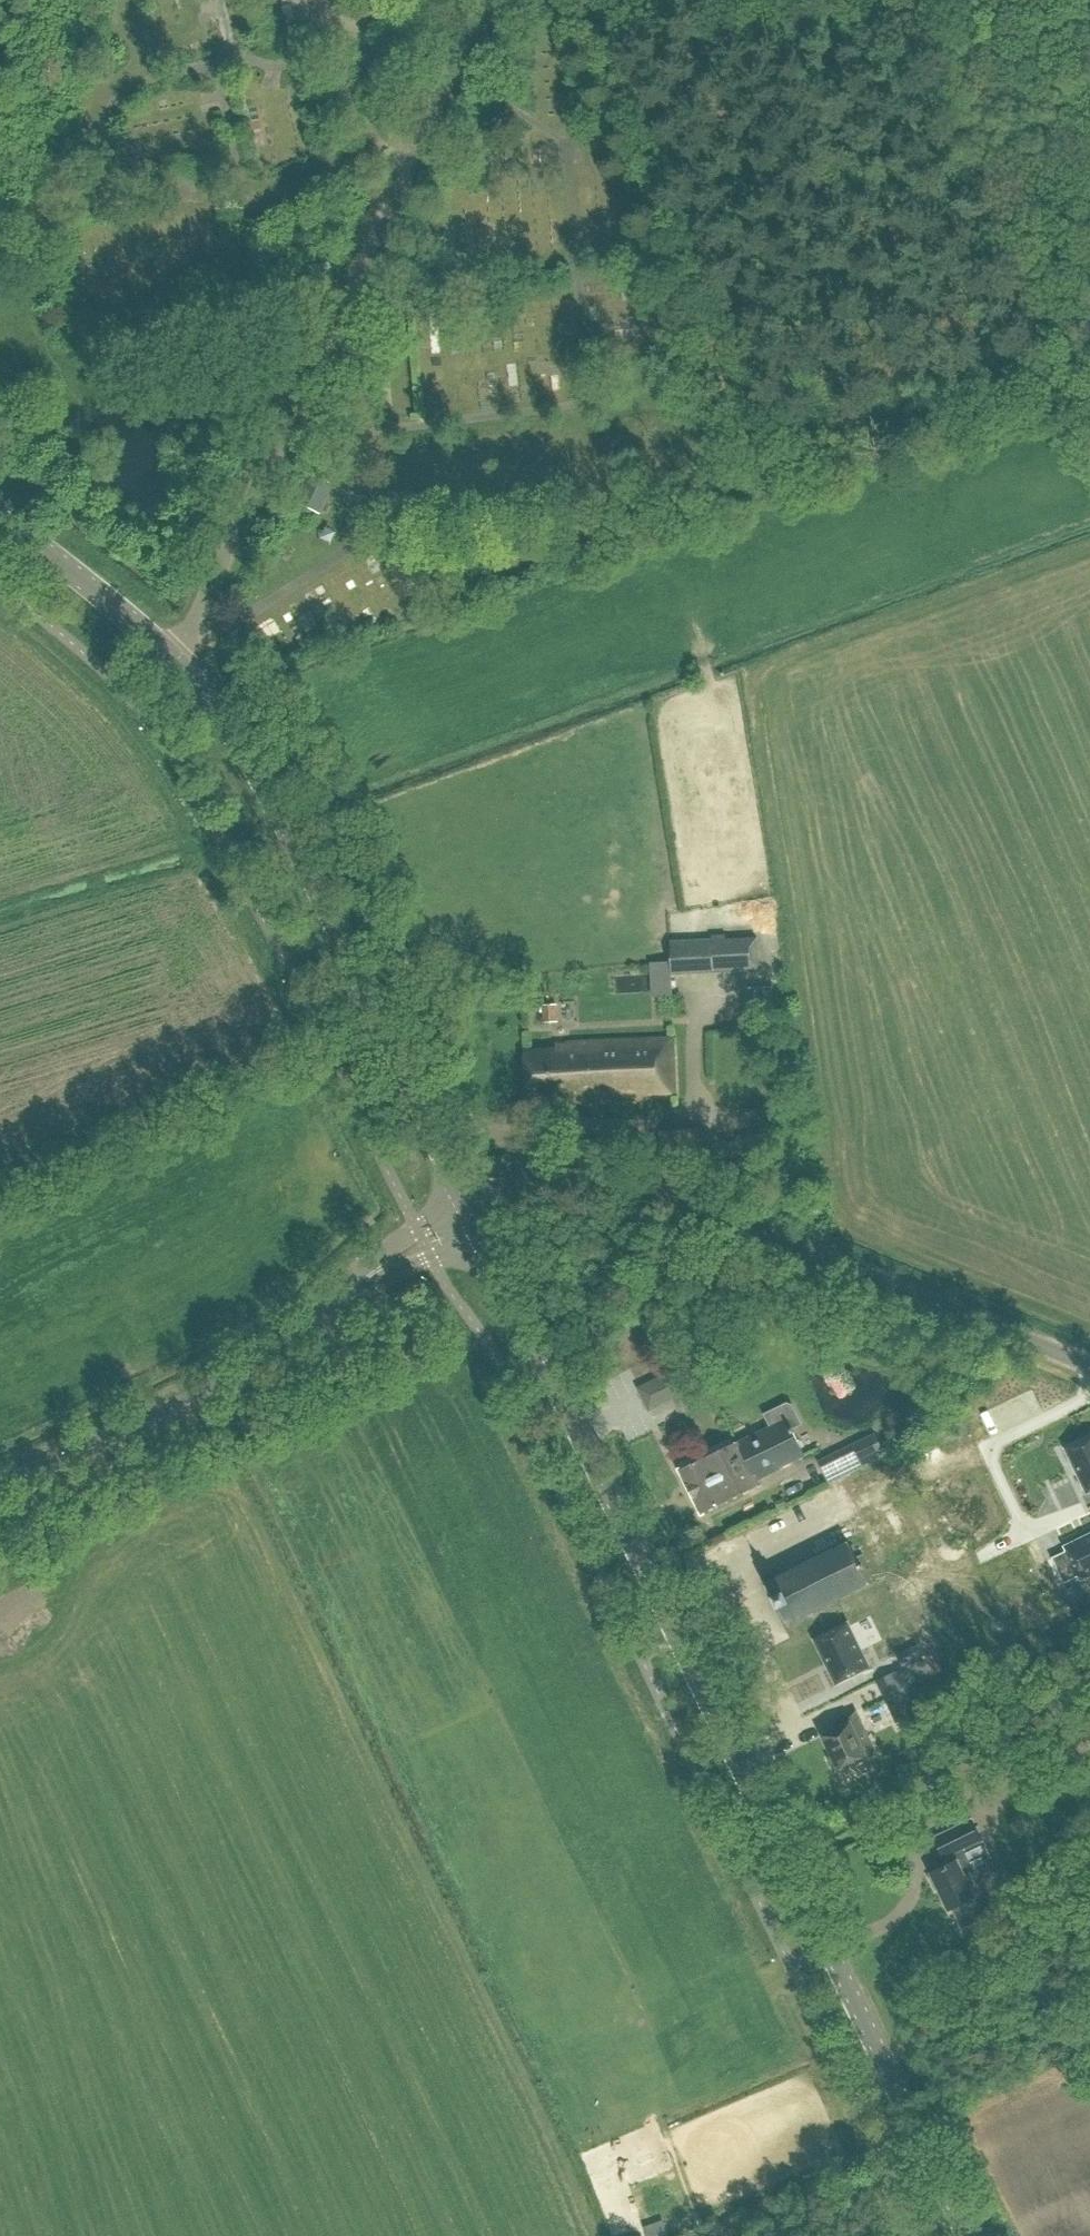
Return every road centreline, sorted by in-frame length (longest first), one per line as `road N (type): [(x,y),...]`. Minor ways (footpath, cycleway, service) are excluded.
road 1 (secondary): [(969,2235),(467,1208)]
road 2 (unclassified): [(484,0),(180,666)]
road 3 (unclassified): [(1089,1365),(610,1169),(556,1170),(467,1208)]
road 4 (secondary): [(467,1208),(287,828),(228,724),(180,666)]
road 5 (tertiary): [(0,1479),(279,1356),(369,1274),(467,1208)]
road 6 (residential): [(1089,1391),(984,1449),(1025,1532),(1079,1510)]
road 7 (secondary): [(180,666),(0,514)]
road 8 (track): [(925,2145),(1089,2064)]

